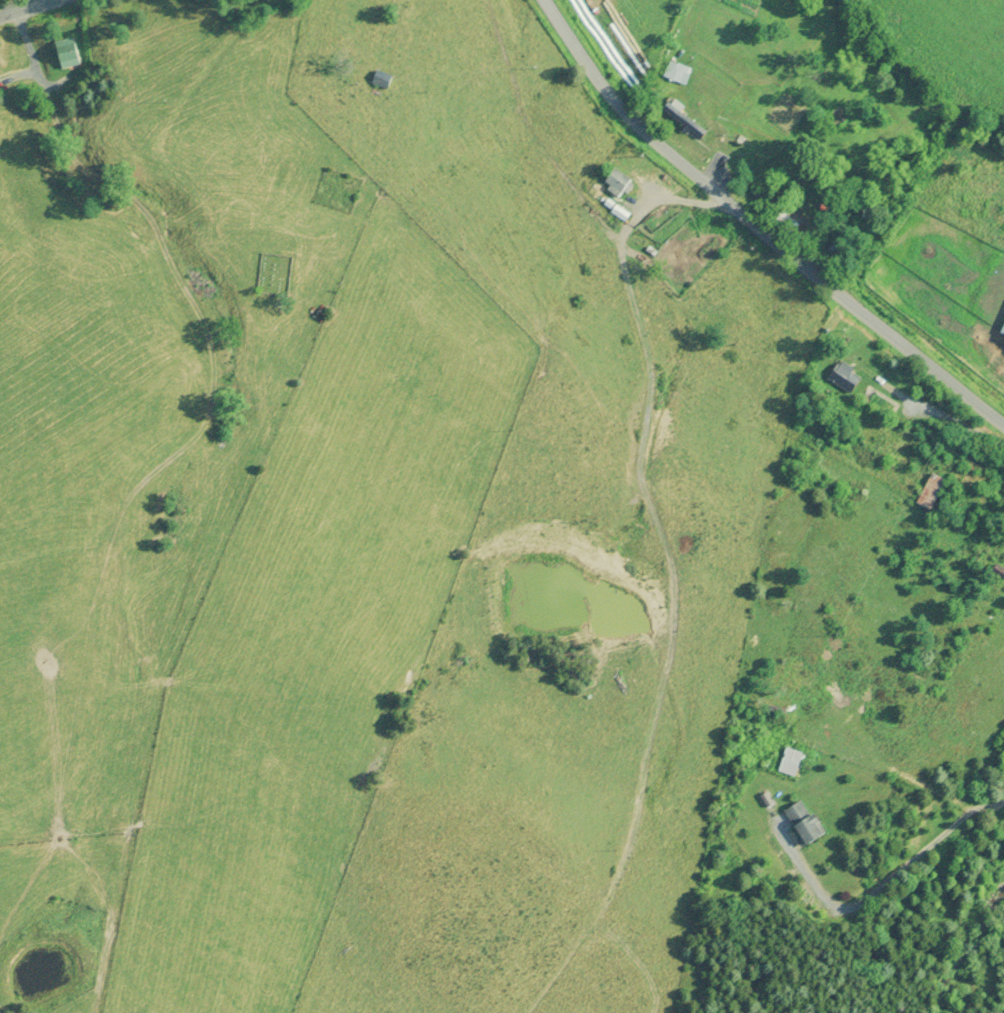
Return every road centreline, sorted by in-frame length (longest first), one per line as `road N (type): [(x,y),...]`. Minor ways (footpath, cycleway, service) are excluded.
road 1 (tertiary): [(547,0),(623,119),(1003,423)]

